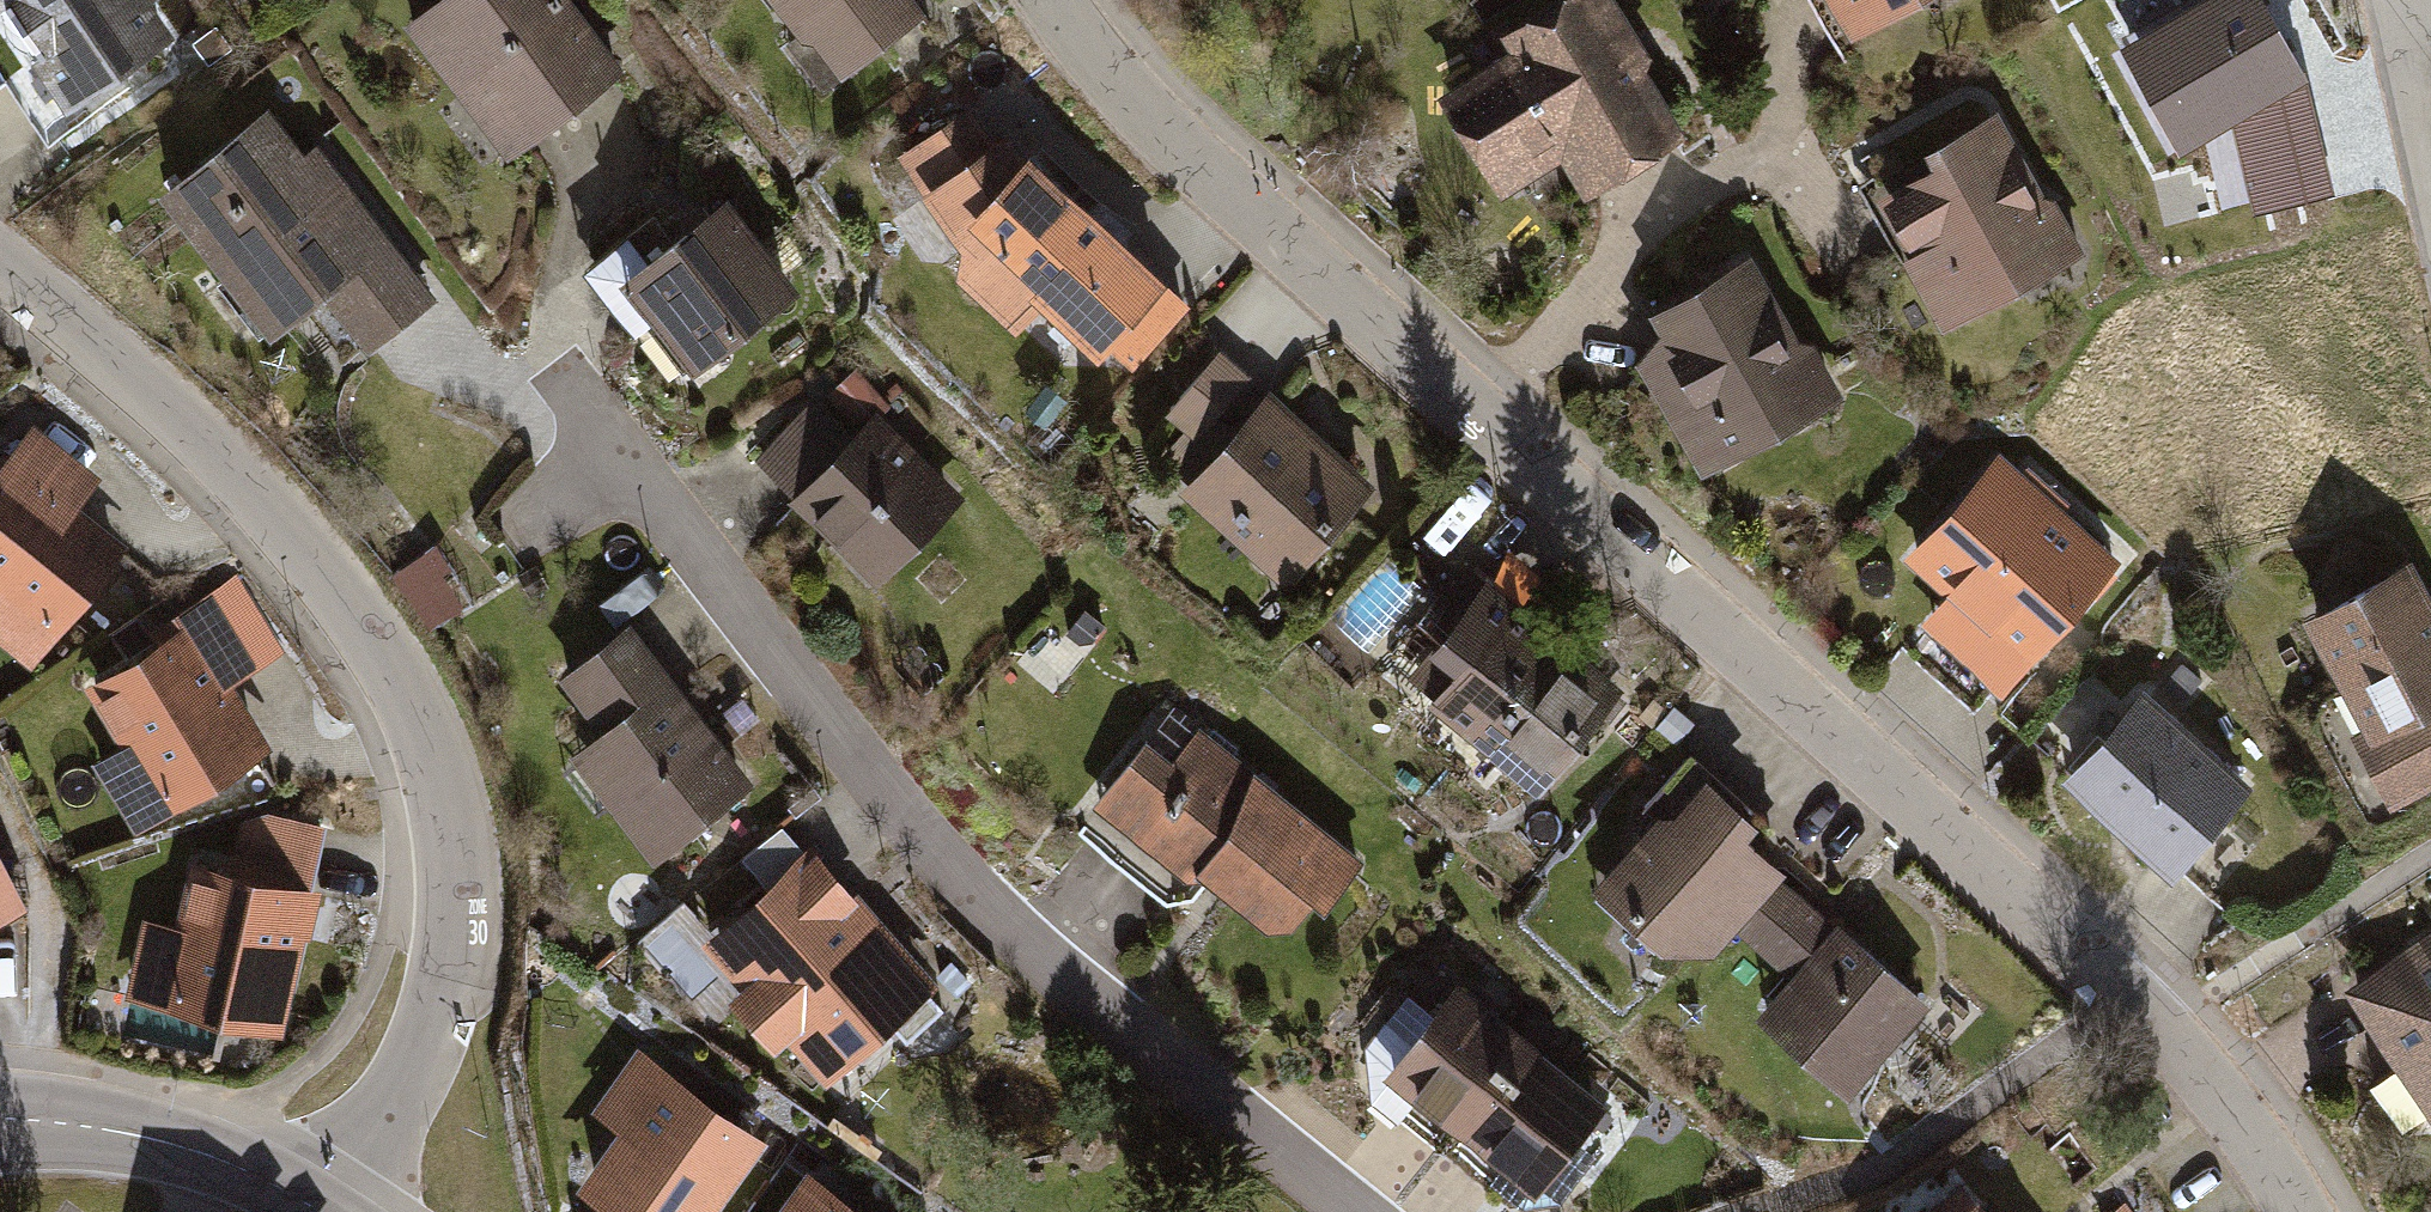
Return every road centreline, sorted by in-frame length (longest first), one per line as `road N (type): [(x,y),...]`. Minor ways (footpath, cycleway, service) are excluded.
road 1 (residential): [(327,1211),(418,1077),(460,943),(440,780),(392,670),(309,552),(208,443),(0,263)]
road 2 (residential): [(1483,421),(2096,968),(2206,1082),(2299,1211)]
road 3 (residential): [(1353,1211),(967,891),(625,462)]
road 4 (residential): [(1050,0),(1163,137),(1483,421)]
road 5 (residential): [(1483,421),(1654,223),(1787,156)]
road 6 (residential): [(0,1120),(61,1123),(172,1145),(226,1163),(319,1211)]
road 7 (residential): [(2390,0),(2430,190)]

